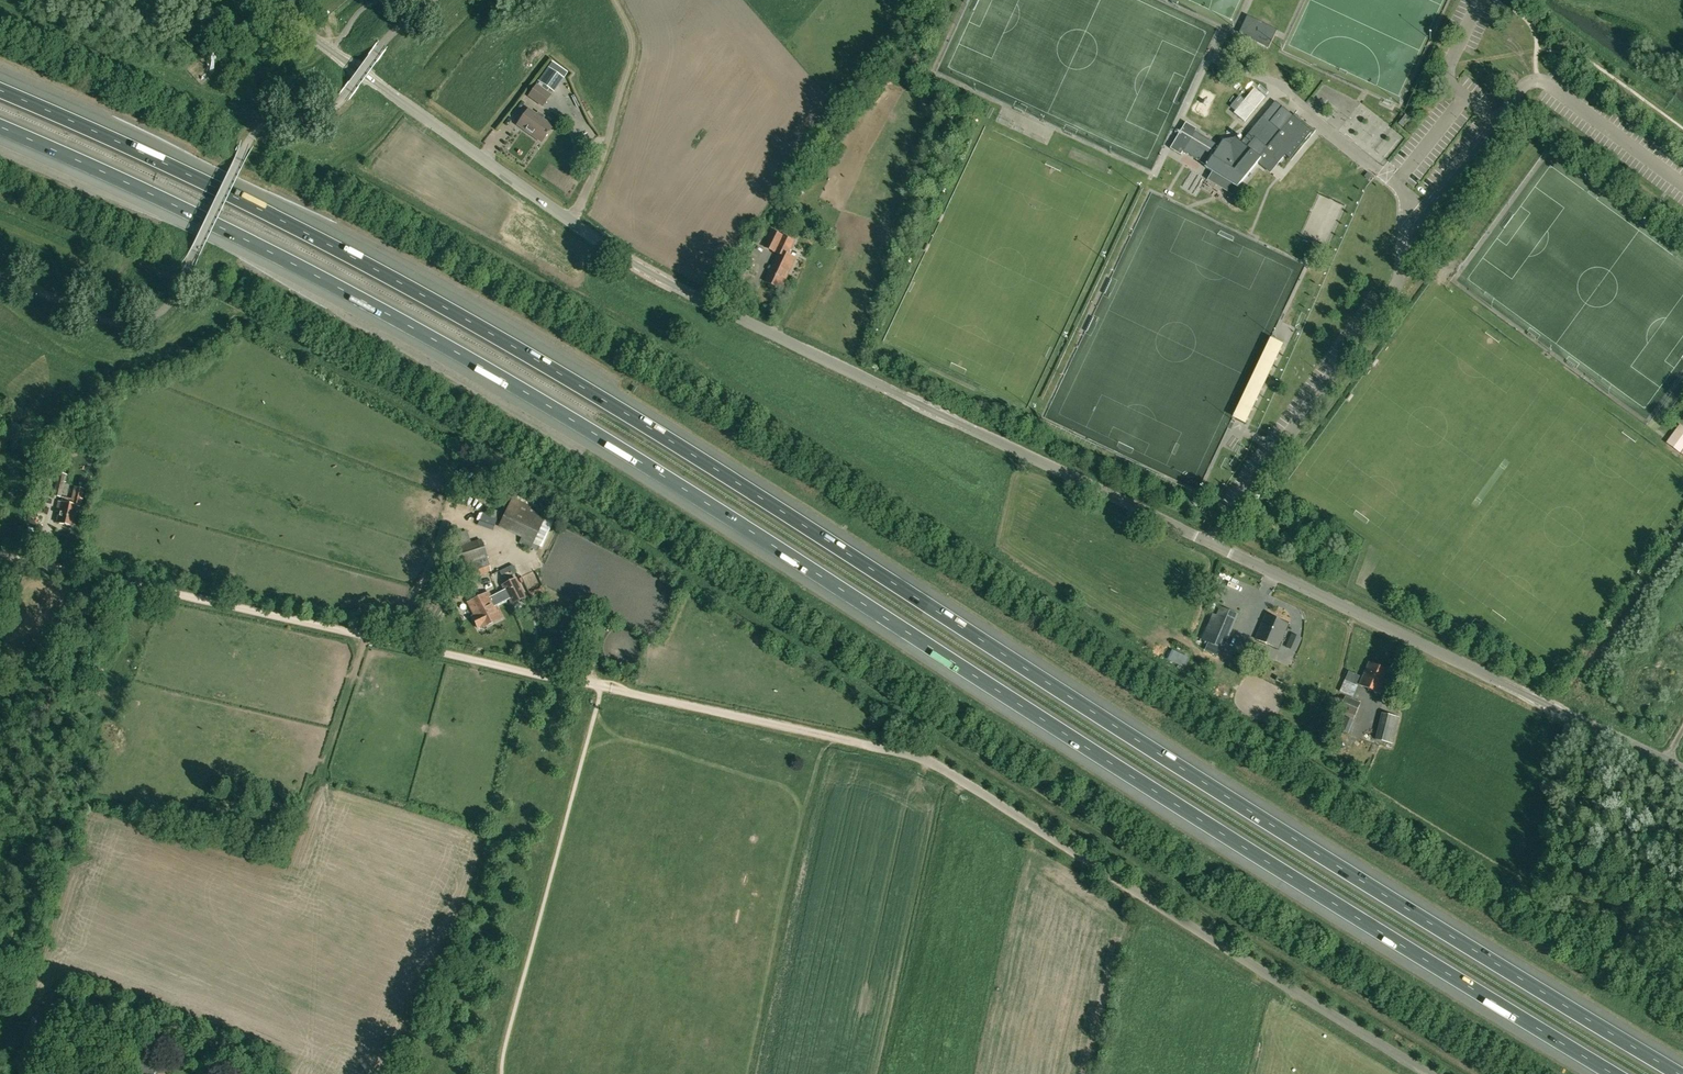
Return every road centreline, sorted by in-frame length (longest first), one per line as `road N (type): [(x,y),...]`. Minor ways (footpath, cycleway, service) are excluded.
road 1 (motorway): [(1681,1073),(494,336),(303,231),(0,91)]
road 2 (motorway): [(0,129),(295,265),(548,403),(1391,944),(1608,1073)]
road 3 (unclassified): [(1682,770),(659,278),(571,221)]
road 4 (unclassified): [(1427,1073),(944,770),(905,754)]
road 5 (track): [(601,687),(27,561)]
road 6 (unclassified): [(571,221),(259,0)]
road 7 (track): [(905,754),(601,687)]
road 8 (track): [(0,6),(219,100)]
road 9 (residential): [(571,221),(634,48),(614,0)]
road 10 (track): [(430,650),(450,597),(532,560)]

